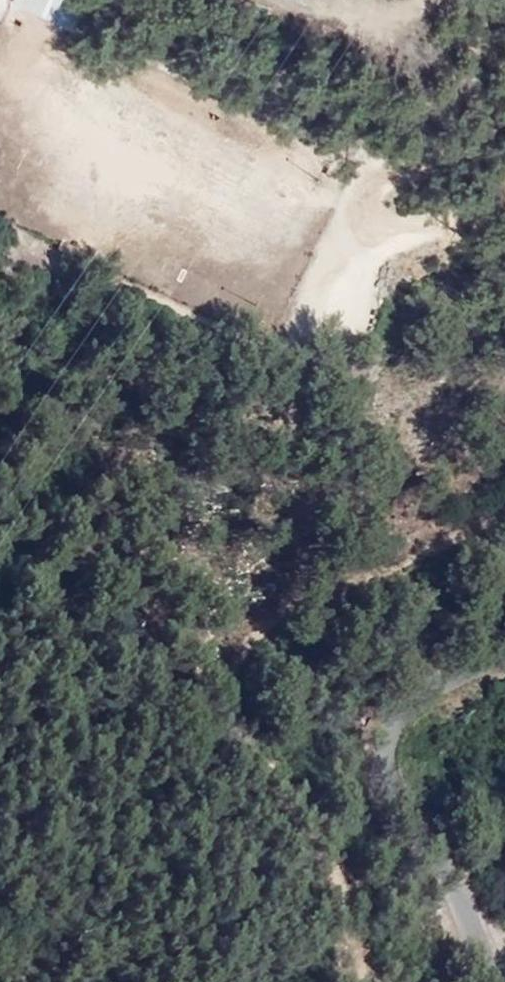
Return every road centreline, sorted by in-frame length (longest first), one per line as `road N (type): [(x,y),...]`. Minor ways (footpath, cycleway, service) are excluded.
road 1 (track): [(504,515),(287,612),(256,629),(231,659),(225,678),(238,721),(316,843),(347,909),(365,981)]
road 2 (unclassified): [(504,661),(401,715),(387,755),(401,799),(493,981)]
road 3 (track): [(504,181),(363,262),(352,291),(302,350)]
road 4 (track): [(402,233),(375,219),(373,188),(382,167),(455,90),(504,63)]

